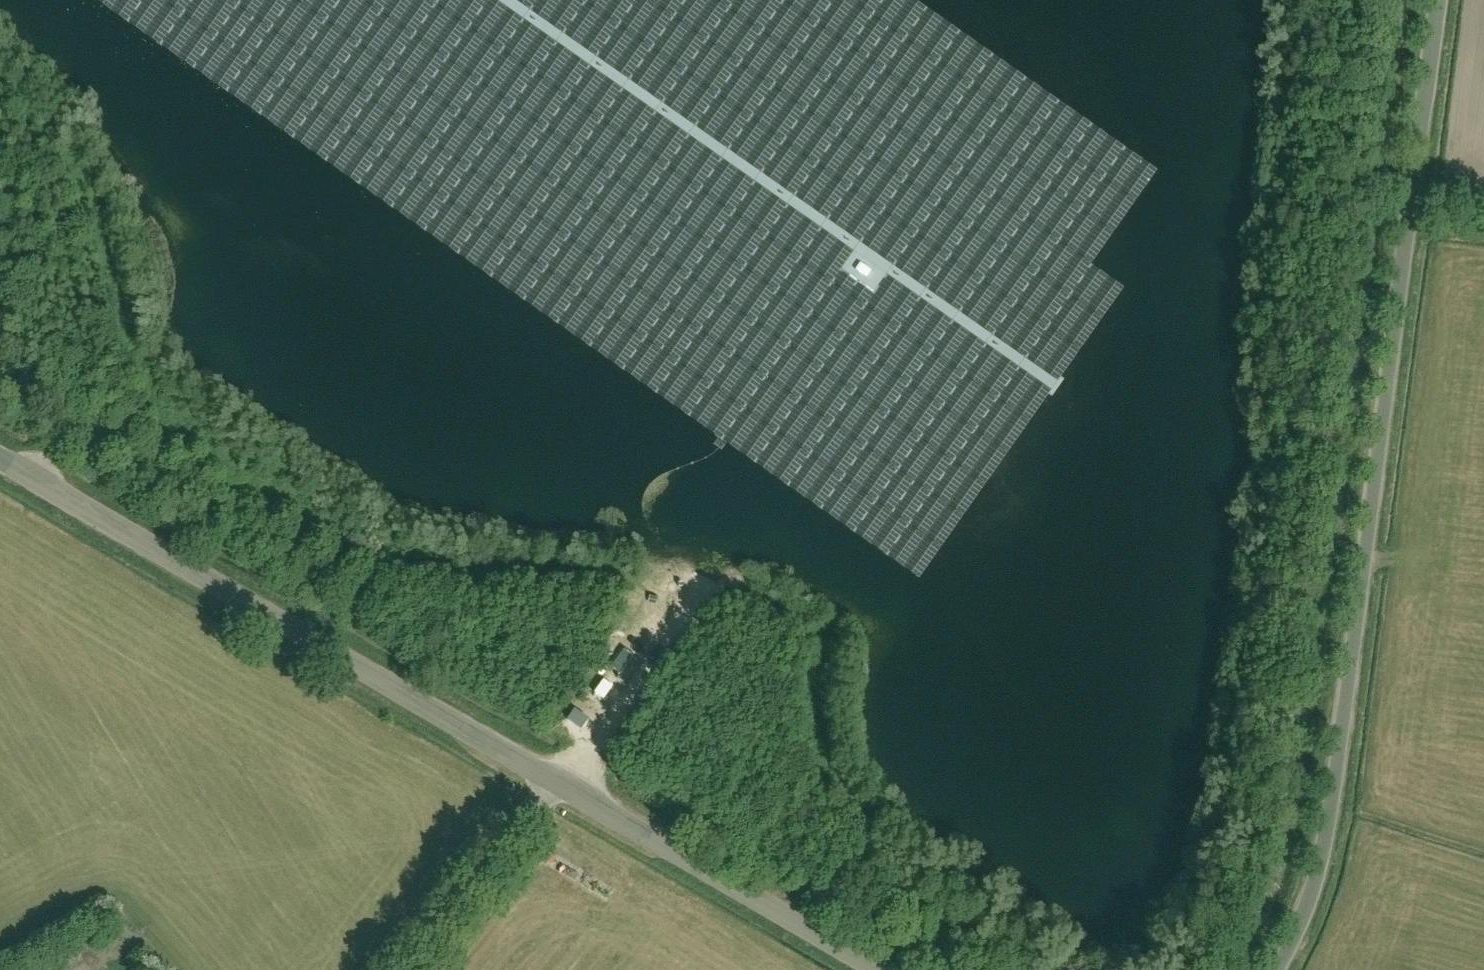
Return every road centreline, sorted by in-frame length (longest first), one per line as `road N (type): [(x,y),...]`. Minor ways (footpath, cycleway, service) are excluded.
road 1 (unclassified): [(876,969),(0,457)]
road 2 (unclassified): [(1281,969),(1325,857),(1334,797),(1430,0)]

